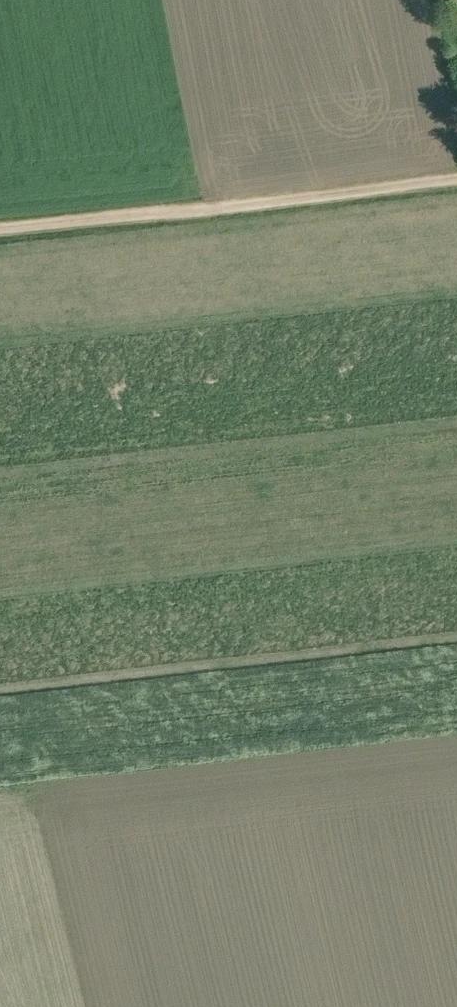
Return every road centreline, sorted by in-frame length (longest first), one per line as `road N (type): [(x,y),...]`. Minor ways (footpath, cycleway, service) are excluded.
road 1 (track): [(0,230),(456,178)]

